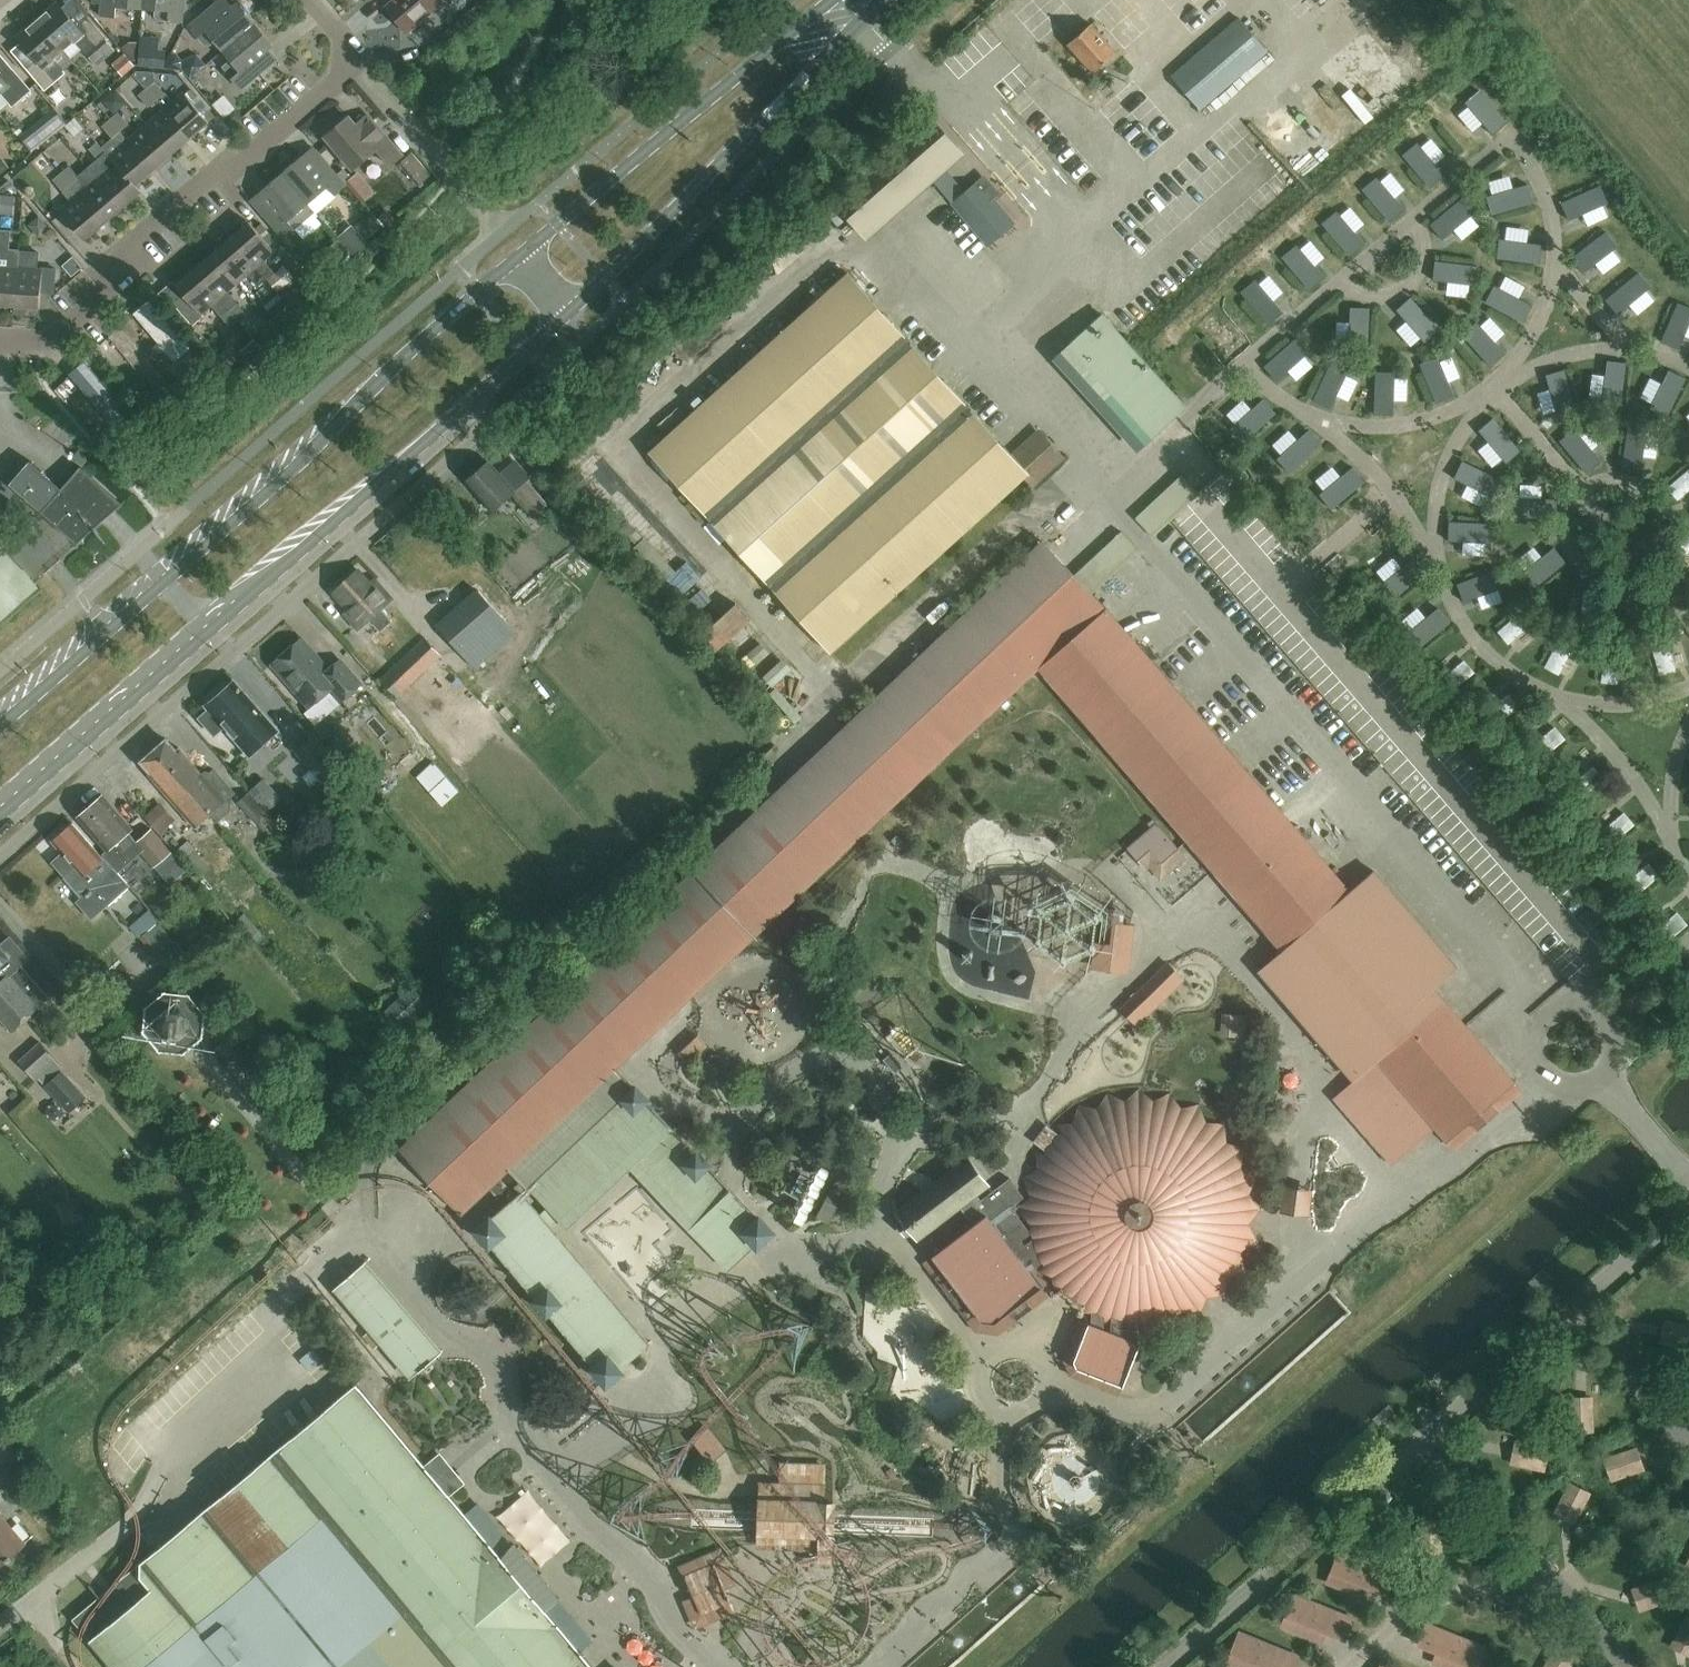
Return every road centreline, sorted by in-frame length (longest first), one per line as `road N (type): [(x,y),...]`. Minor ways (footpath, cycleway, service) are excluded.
road 1 (primary): [(0,811),(569,313),(878,0)]
road 2 (primary): [(834,0),(521,254),(0,724)]
road 3 (residential): [(0,343),(57,345),(355,66),(306,0)]
road 4 (track): [(527,1269),(504,1279),(480,1262),(458,1262),(443,1274),(440,1295),(449,1310),(470,1316),(514,1286),(531,1286),(567,1325),(568,1349),(529,1390),(543,1420),(572,1419),(587,1387),(610,1367)]
road 5 (track): [(610,1367),(610,1351),(542,1270),(527,1269)]

